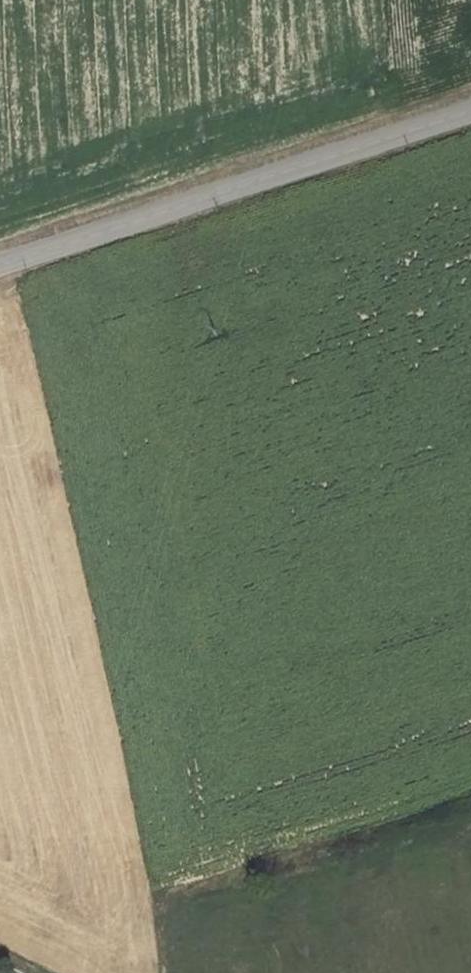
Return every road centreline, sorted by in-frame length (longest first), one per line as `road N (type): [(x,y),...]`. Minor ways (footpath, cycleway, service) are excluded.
road 1 (unclassified): [(470,112),(0,263)]

